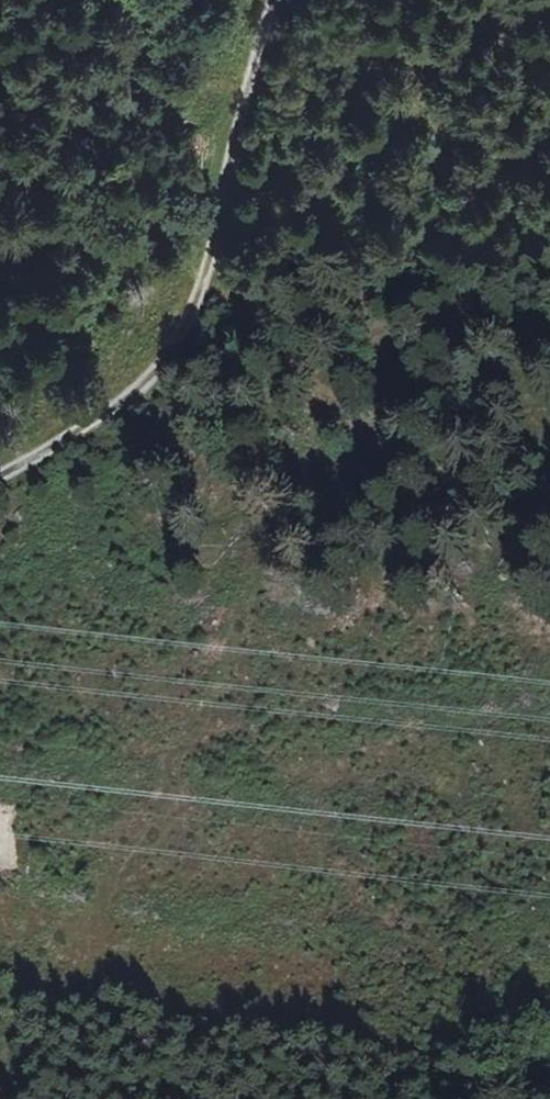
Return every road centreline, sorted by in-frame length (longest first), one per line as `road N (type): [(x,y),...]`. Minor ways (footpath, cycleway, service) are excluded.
road 1 (track): [(267,0),(195,301),(166,366),(67,440),(0,473)]

